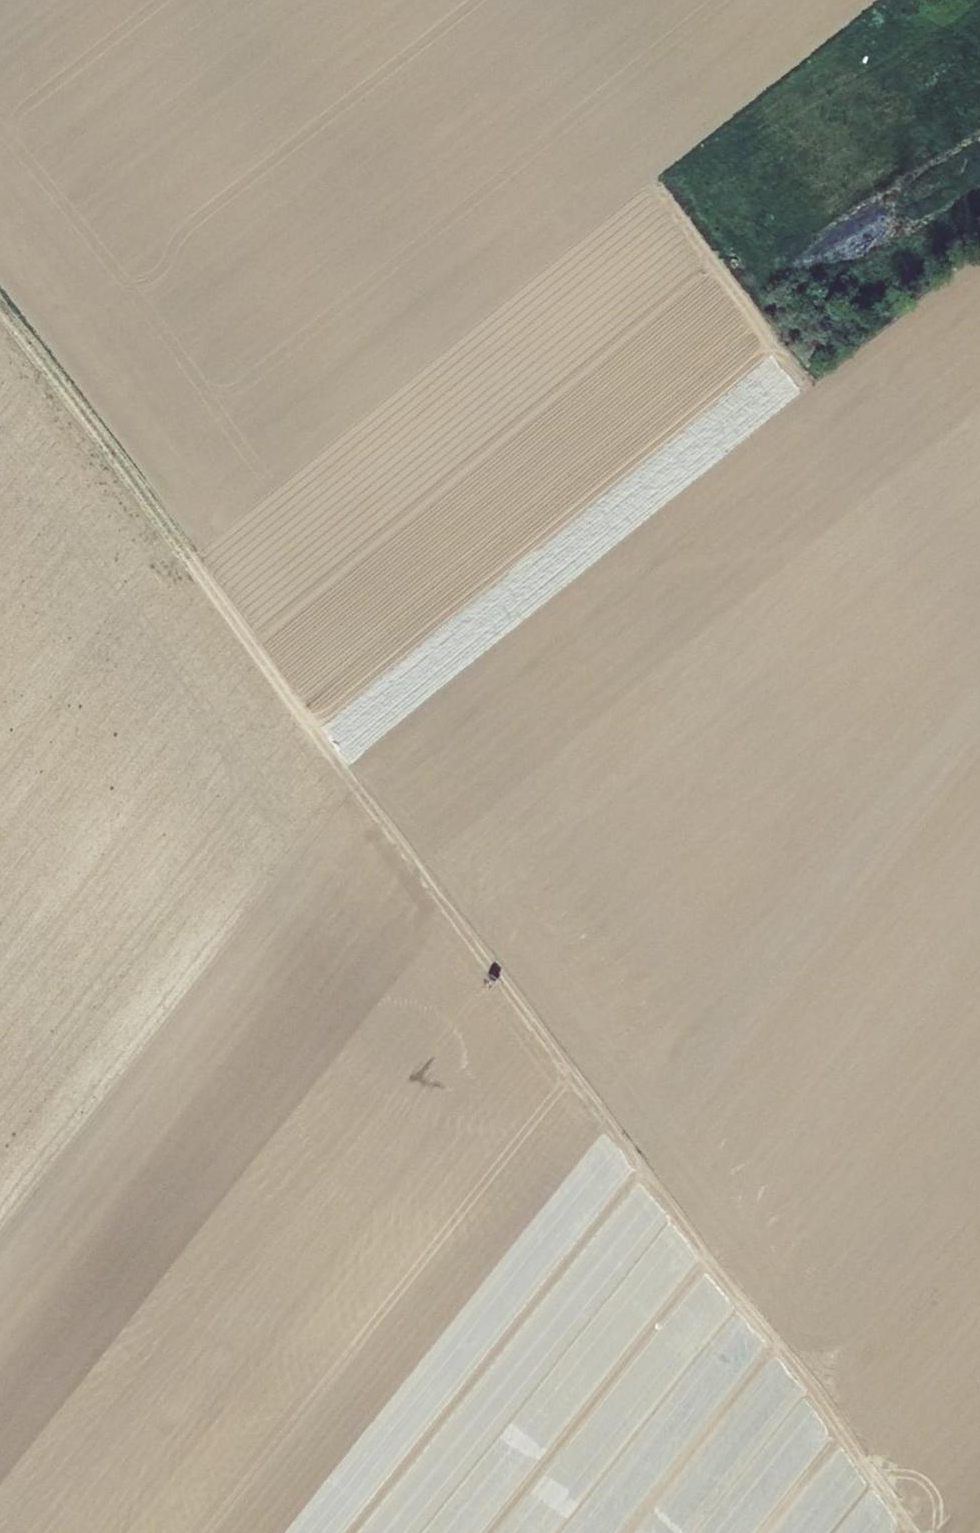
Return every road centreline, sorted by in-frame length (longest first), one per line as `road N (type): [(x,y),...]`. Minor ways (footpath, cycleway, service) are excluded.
road 1 (track): [(0,303),(638,1142)]

